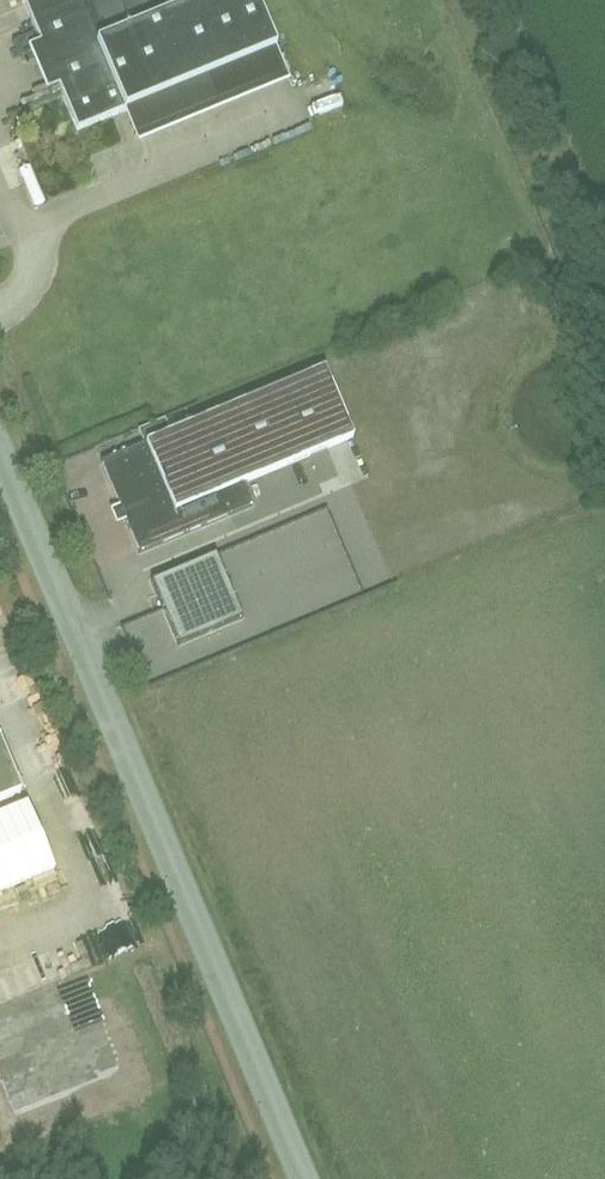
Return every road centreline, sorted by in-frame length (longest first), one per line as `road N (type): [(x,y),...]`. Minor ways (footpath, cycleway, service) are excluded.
road 1 (residential): [(308,1178),(0,440)]

